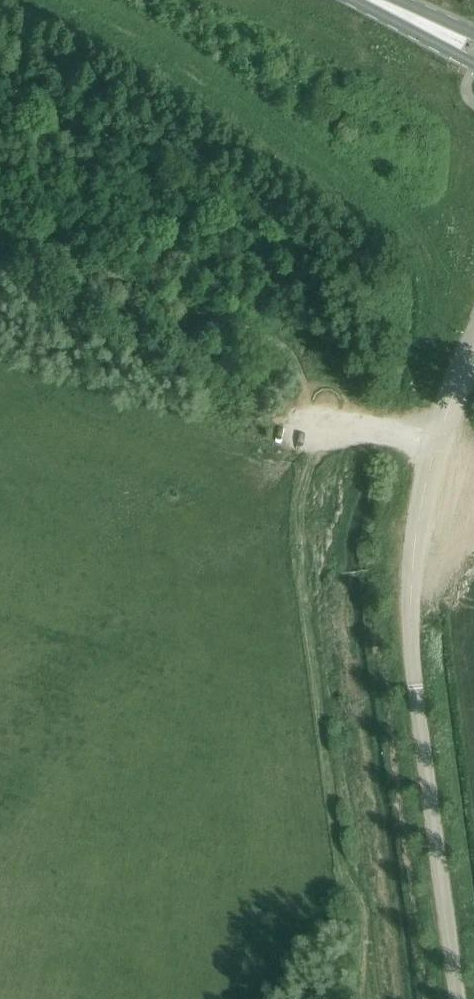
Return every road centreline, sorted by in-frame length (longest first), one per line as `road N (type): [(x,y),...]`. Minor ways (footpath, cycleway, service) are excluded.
road 1 (unclassified): [(458,998),(415,687),(411,597),(420,497),(473,352)]
road 2 (track): [(370,417),(341,475),(331,567),(376,890),(367,951),(373,998)]

